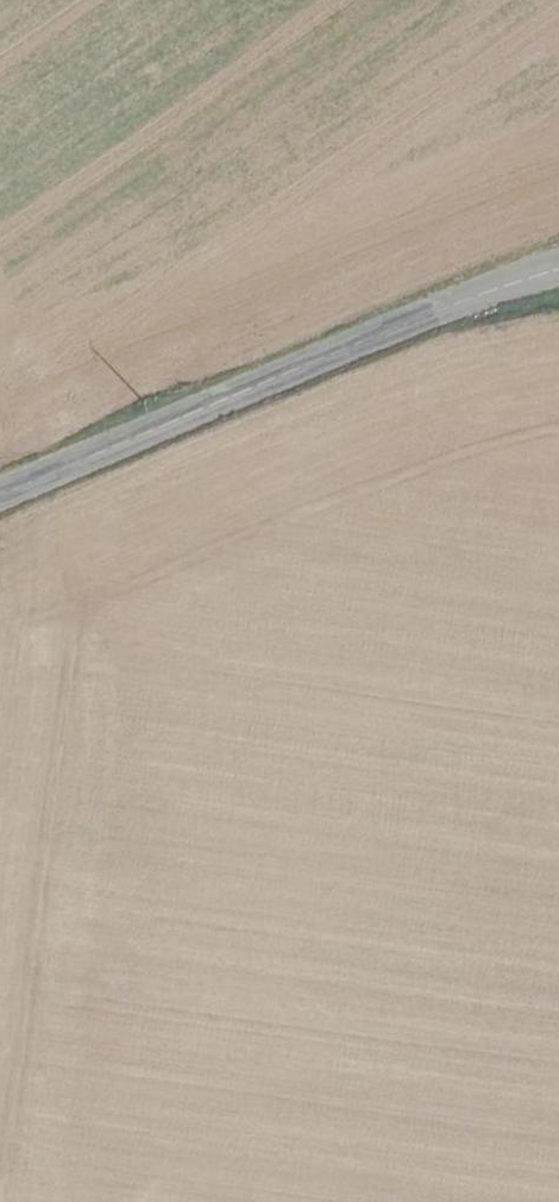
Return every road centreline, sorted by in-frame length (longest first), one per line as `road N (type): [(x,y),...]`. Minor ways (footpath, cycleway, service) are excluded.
road 1 (tertiary): [(558,269),(0,497)]

